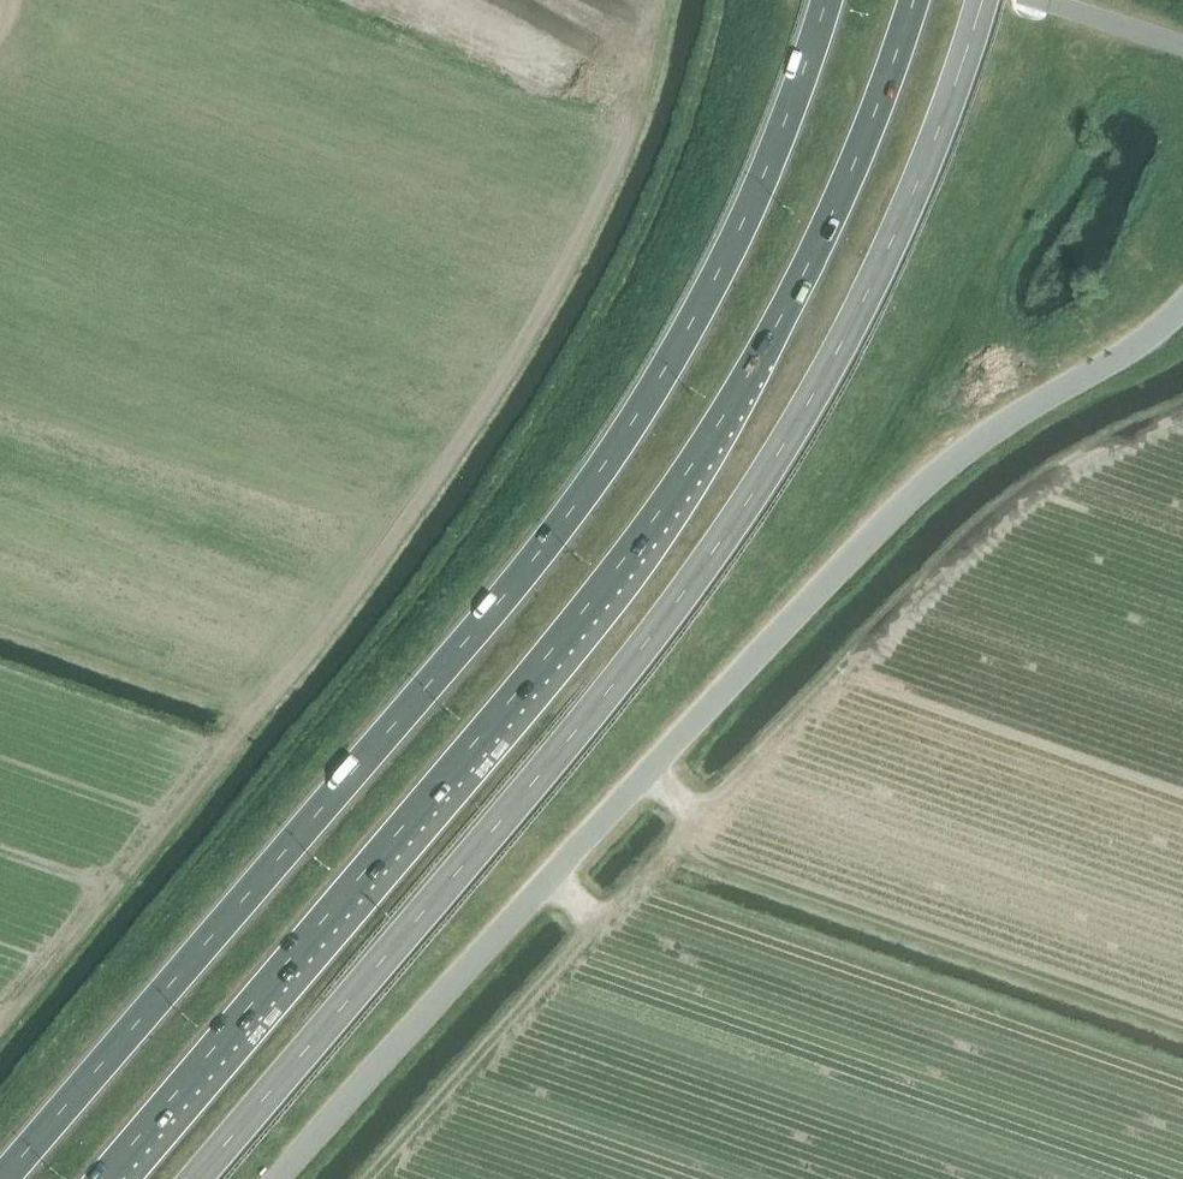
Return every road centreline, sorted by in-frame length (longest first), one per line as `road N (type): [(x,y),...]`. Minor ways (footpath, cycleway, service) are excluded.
road 1 (trunk): [(826,0),(749,205),(705,297),(610,457),(526,572),(5,1178)]
road 2 (trunk): [(103,1178),(588,608),(671,498),(818,242),(915,0)]
road 3 (unclassified): [(1182,309),(1105,369),(946,469),(881,531),(282,1178)]
road 4 (unclassified): [(1182,43),(1051,0)]

